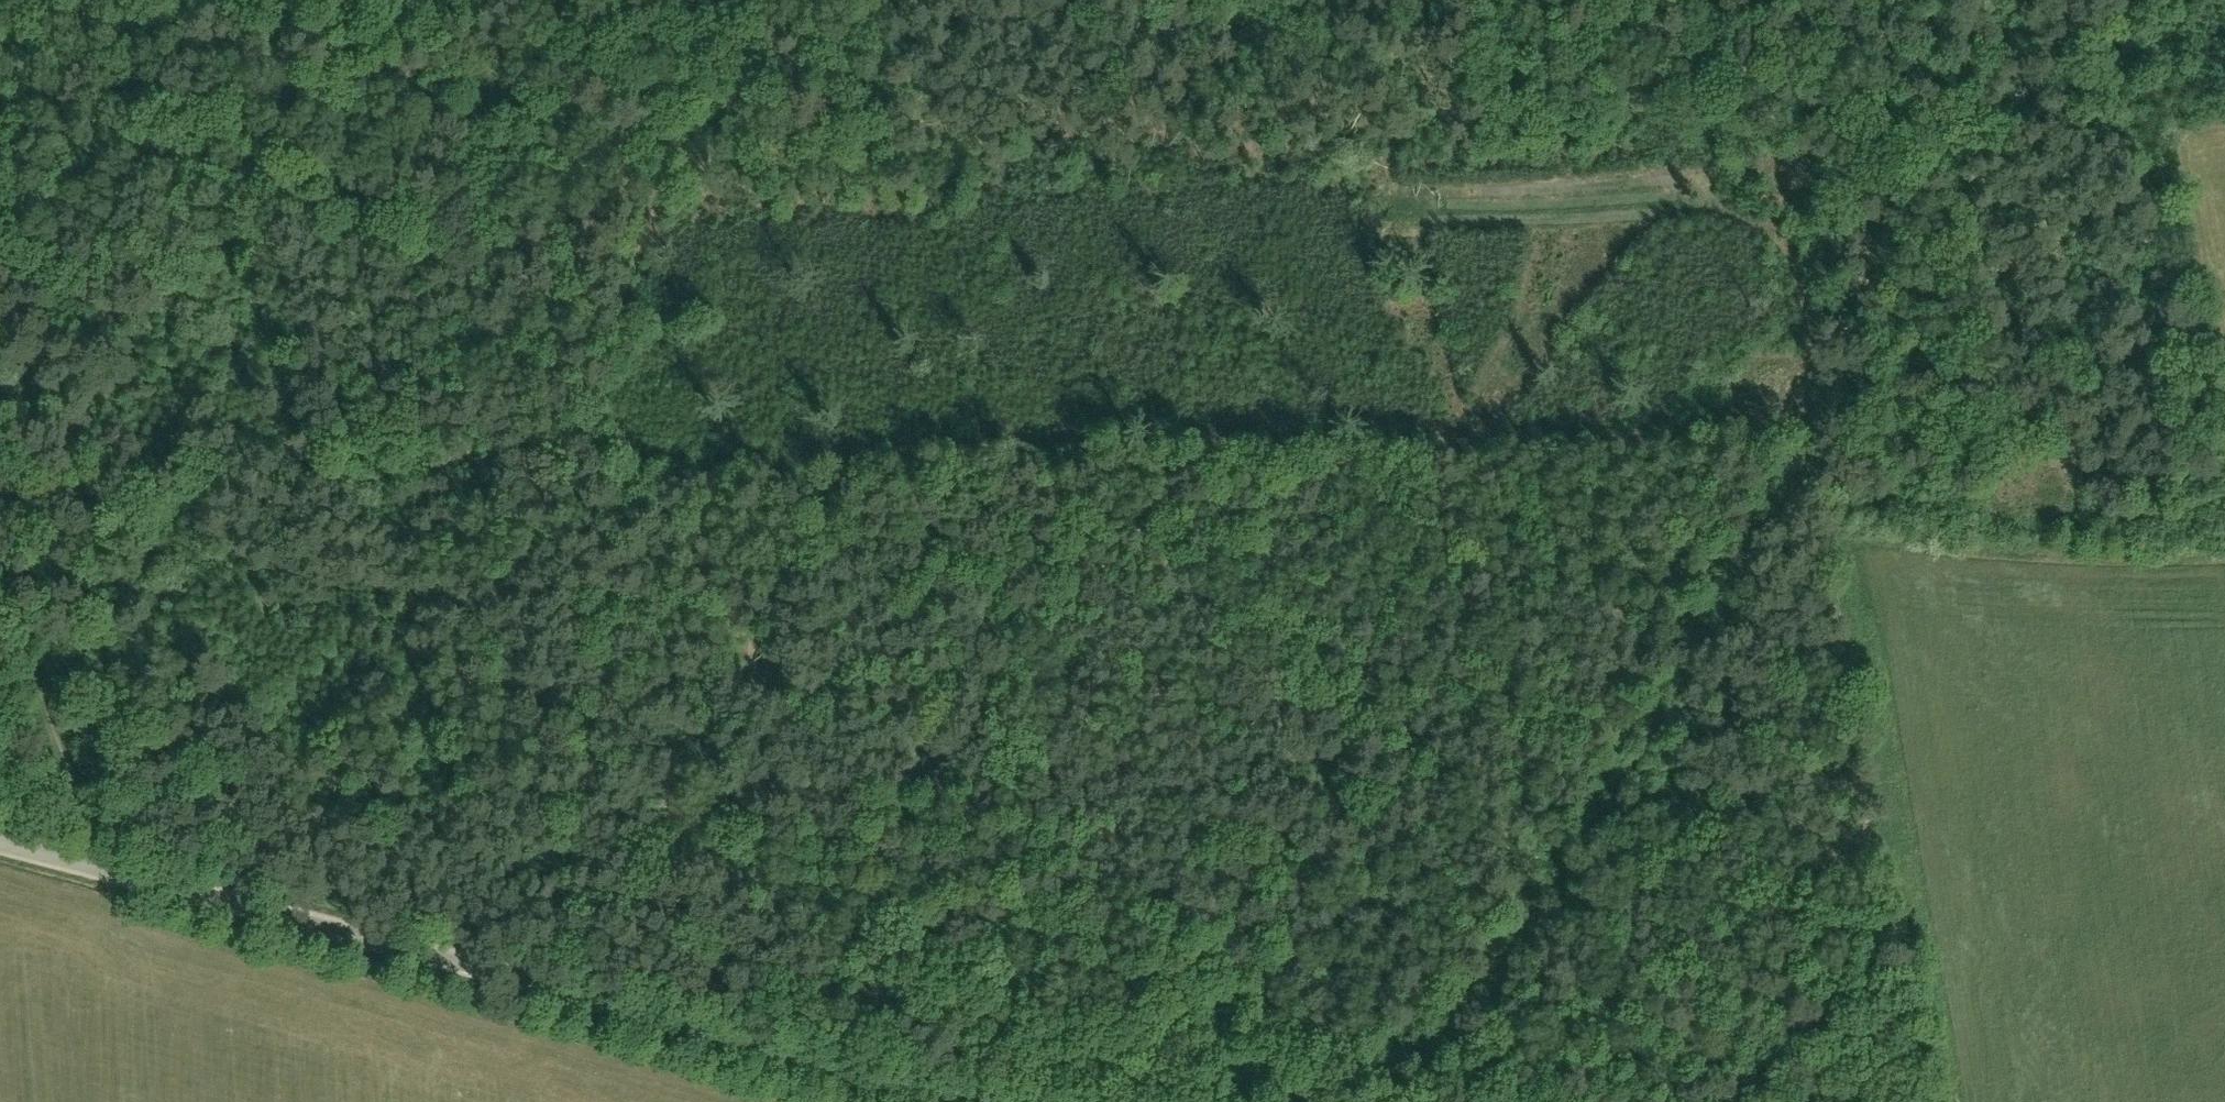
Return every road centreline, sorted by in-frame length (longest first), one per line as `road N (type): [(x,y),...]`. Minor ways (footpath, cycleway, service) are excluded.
road 1 (unclassified): [(980,1101),(0,844)]
road 2 (track): [(44,725),(90,830),(84,866)]

